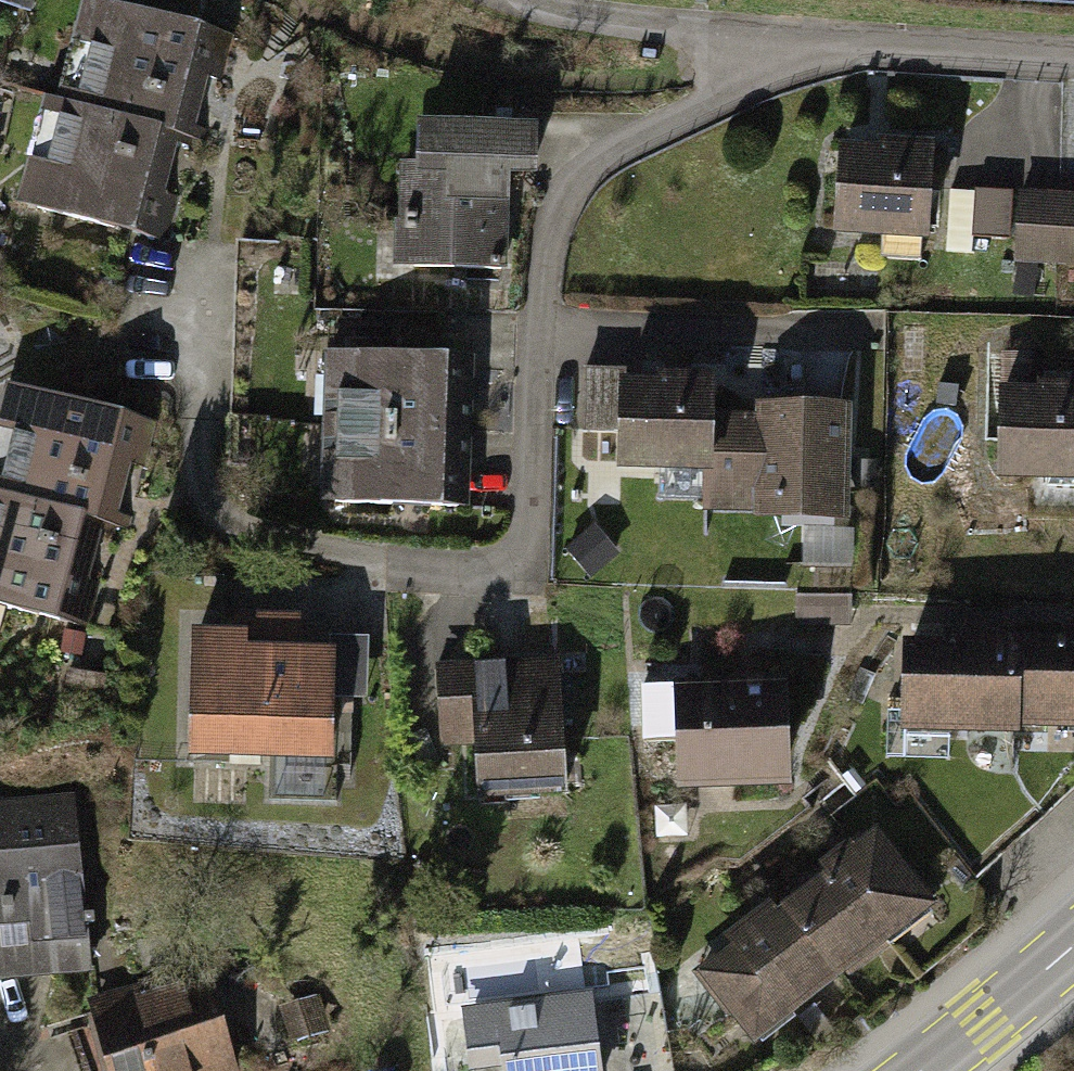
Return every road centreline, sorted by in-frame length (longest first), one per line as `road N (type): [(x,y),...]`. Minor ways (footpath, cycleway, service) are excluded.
road 1 (residential): [(514,592),(543,252),(565,189),(791,43),(1073,61)]
road 2 (secondary): [(919,1070),(1073,943)]

